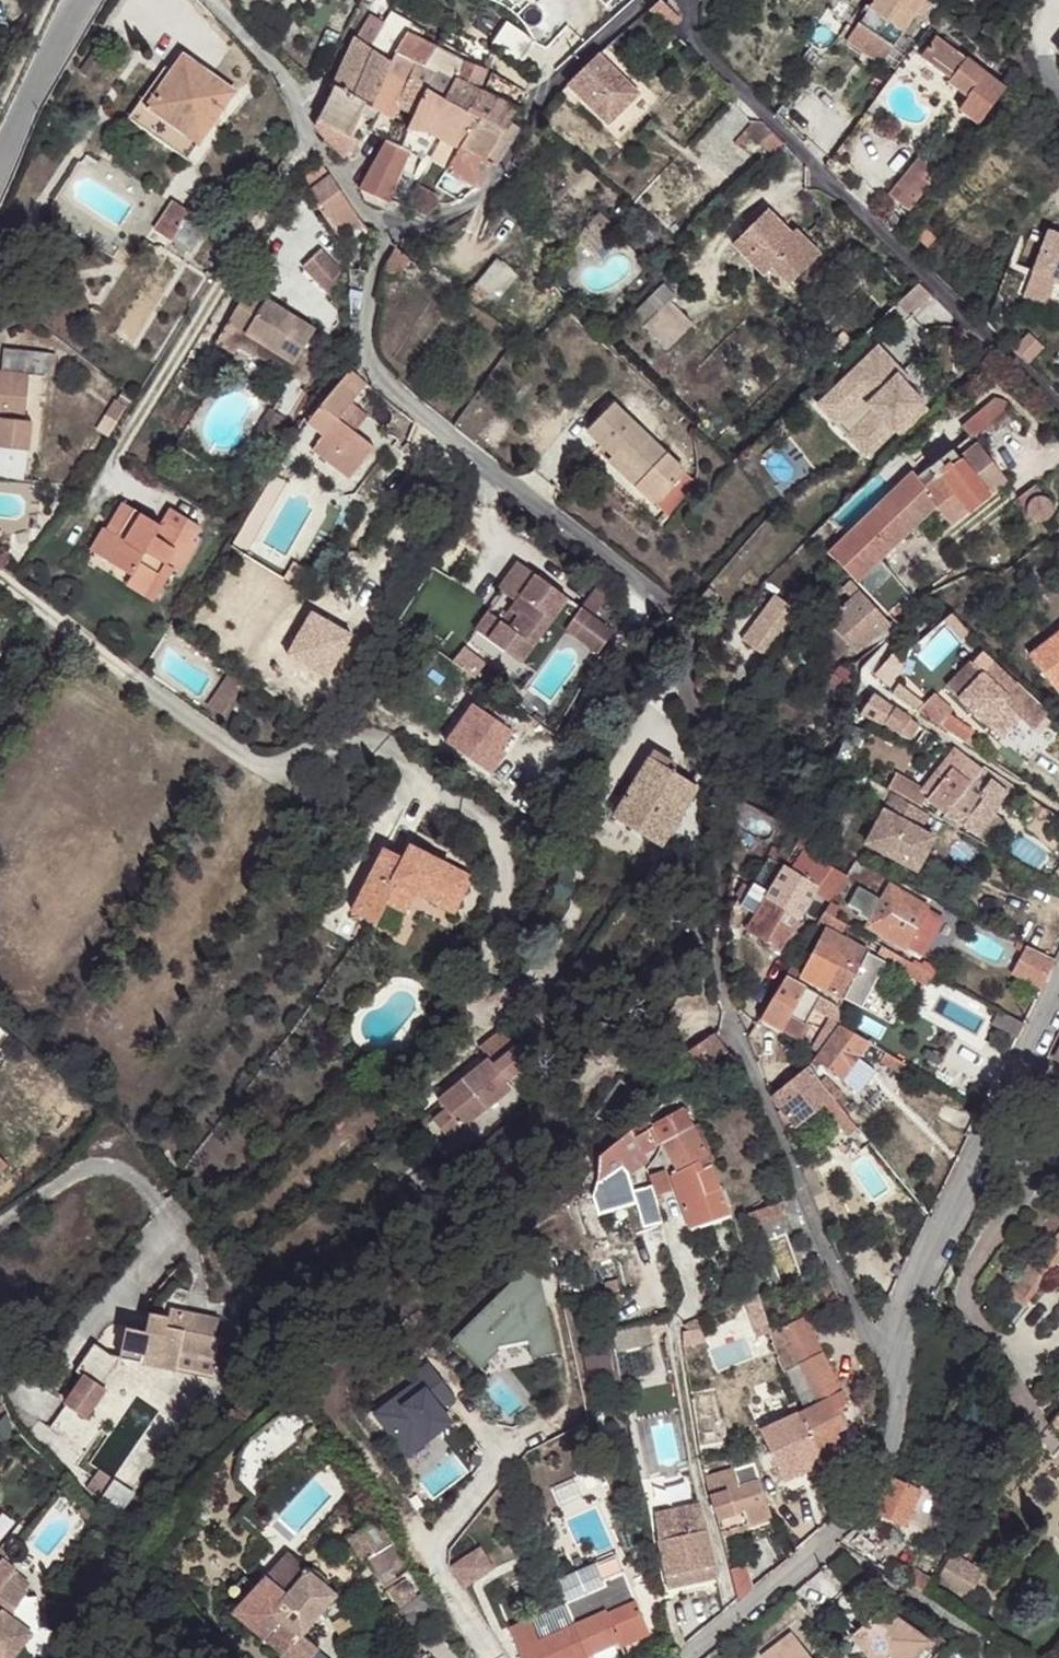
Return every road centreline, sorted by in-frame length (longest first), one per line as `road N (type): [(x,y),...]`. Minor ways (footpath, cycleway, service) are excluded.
road 1 (residential): [(894,1383),(786,1146),(724,978),(707,755),(685,679),(692,645),(686,624),(379,379),(366,342),(386,234)]
road 2 (residential): [(685,0),(702,54),(1058,401)]
road 3 (residential): [(1058,1000),(922,1284),(894,1383)]
road 4 (unclassified): [(386,234),(434,227),(481,202),(539,99),(647,0)]
road 5 (residential): [(894,1383),(885,1459),(862,1502),(685,1657)]
road 6 (residential): [(386,234),(302,121),(277,65),(211,0)]
road 7 (residential): [(78,0),(0,157)]

